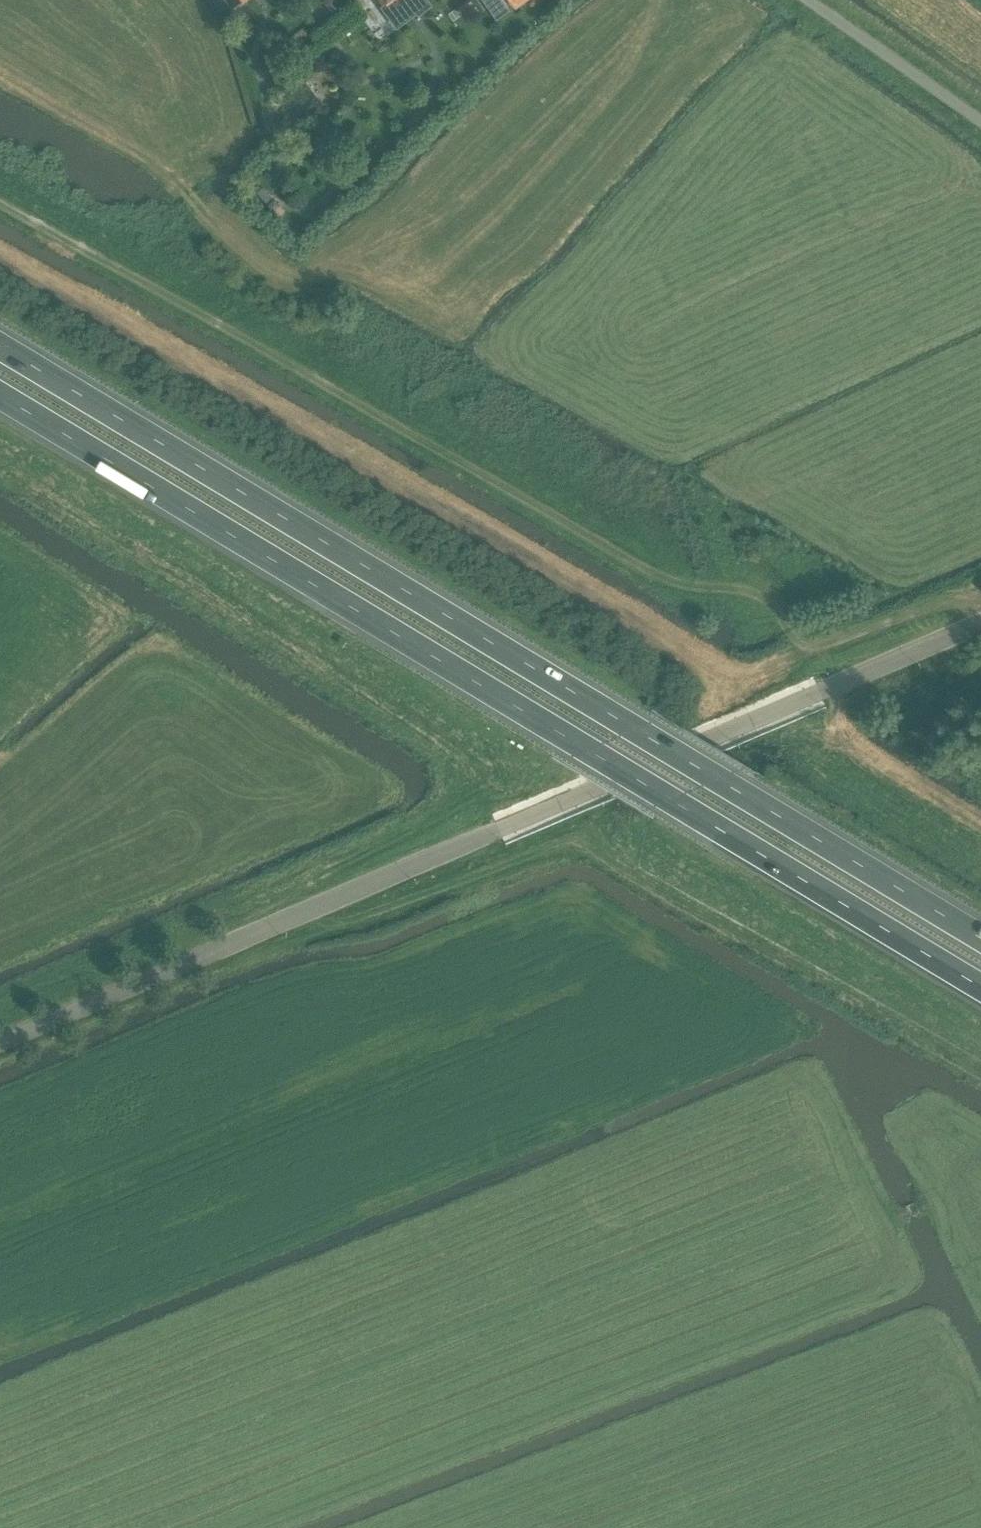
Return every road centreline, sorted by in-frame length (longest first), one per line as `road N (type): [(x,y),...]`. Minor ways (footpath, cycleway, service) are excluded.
road 1 (trunk): [(0,397),(980,989)]
road 2 (trunk): [(980,937),(0,346)]
road 3 (track): [(0,199),(678,586),(766,599),(799,646),(814,648),(971,593),(980,600)]
road 4 (unclassified): [(0,1046),(980,624)]
road 5 (track): [(0,57),(126,137),(283,278),(330,255),(620,0)]
road 6 (unclassified): [(980,120),(804,0)]

